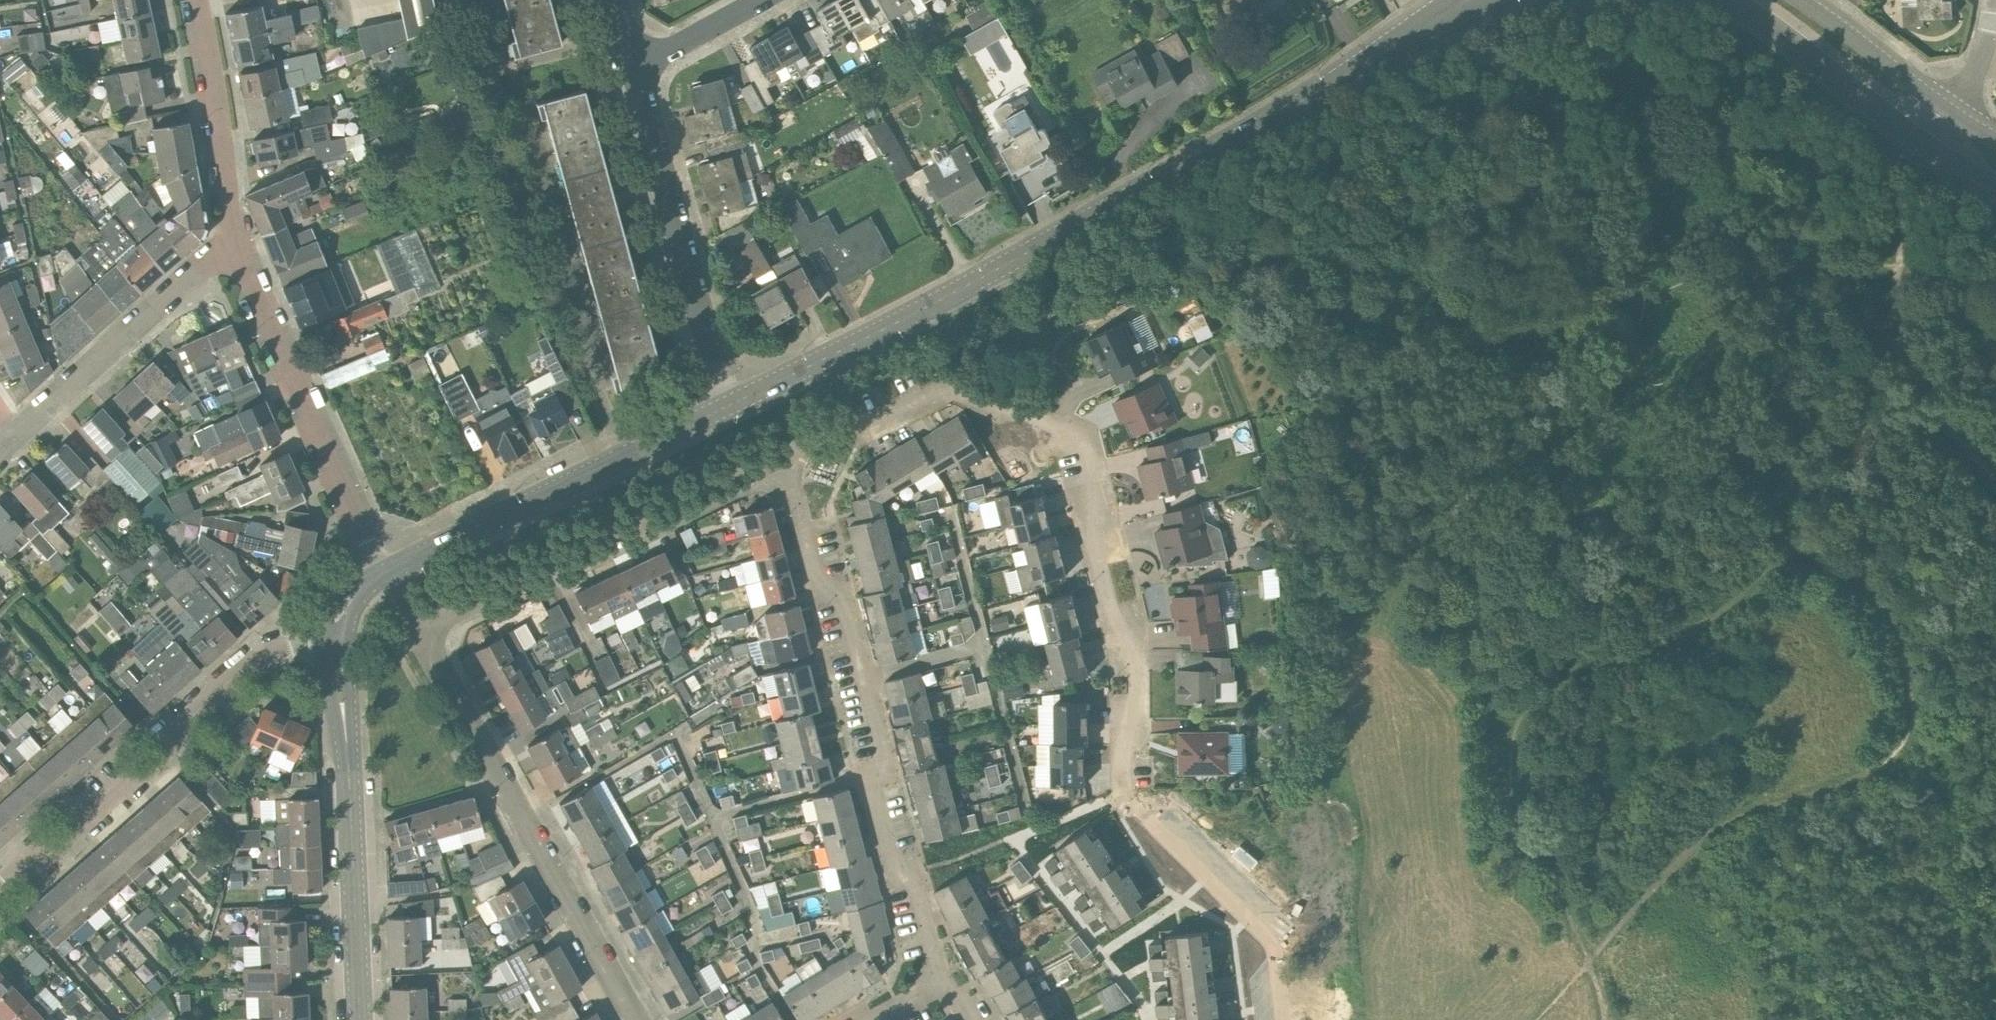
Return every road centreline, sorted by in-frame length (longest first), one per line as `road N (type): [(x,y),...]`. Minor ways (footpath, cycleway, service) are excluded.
road 1 (residential): [(1284,1019),(1273,946),(1131,799),(1126,646),(1069,447),(956,389),(785,460)]
road 2 (track): [(1589,964),(1700,843),(1760,809),(1880,773),(1905,741),(1914,696),(1881,611),(1842,571),(1797,554),(1683,634),(1573,671)]
road 3 (tertiary): [(725,409),(1036,249),(1445,12)]
road 4 (residential): [(942,985),(918,890),(887,859),(870,791),(887,754),(845,601),(817,580),(785,460)]
road 5 (residential): [(638,1019),(417,632)]
road 6 (residential): [(0,888),(34,860),(57,856),(159,764),(166,733),(251,661),(336,638)]
road 7 (residential): [(417,632),(785,460)]
road 8 (tertiary): [(361,1019),(336,638)]
road 9 (tertiary): [(385,573),(725,409)]
road 10 (track): [(1995,486),(1920,396),(1899,357),(1892,302),(1899,253),(1932,151)]
road 11 (residential): [(385,573),(236,247)]
road 12 (residential): [(725,409),(689,252),(633,69)]
road 13 (residential): [(14,436),(197,268),(236,247)]
road 14 (tertiary): [(1729,0),(1932,151)]
road 15 (residential): [(236,247),(199,0)]
road 16 (tertiary): [(1956,111),(1804,0)]
road 17 (residential): [(633,69),(759,0)]

